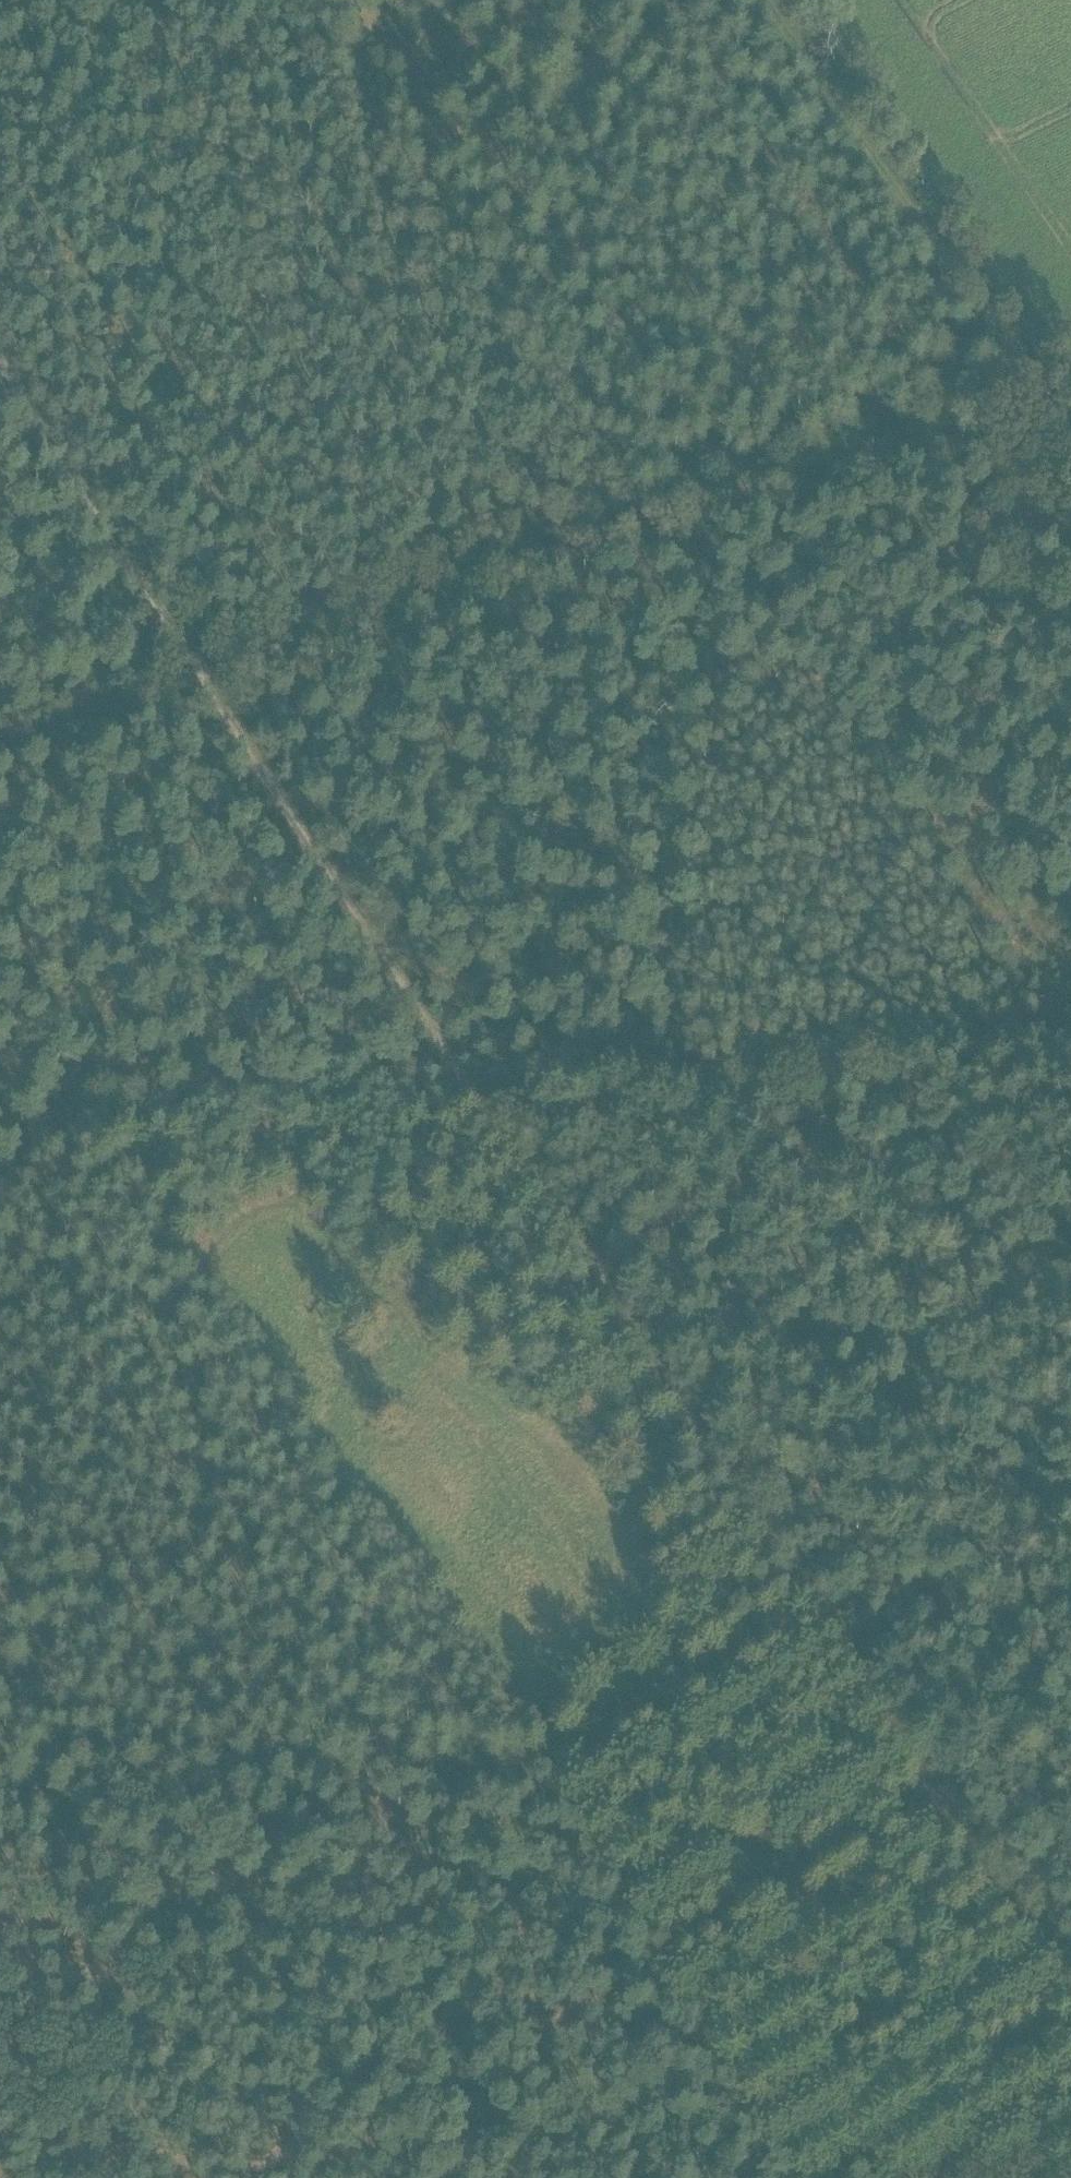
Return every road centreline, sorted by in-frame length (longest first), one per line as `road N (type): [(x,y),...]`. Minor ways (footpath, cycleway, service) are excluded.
road 1 (track): [(1037,369),(191,667)]
road 2 (track): [(1070,418),(784,0)]
road 3 (track): [(0,1178),(82,1112),(470,1088)]
road 4 (track): [(0,375),(191,667)]

